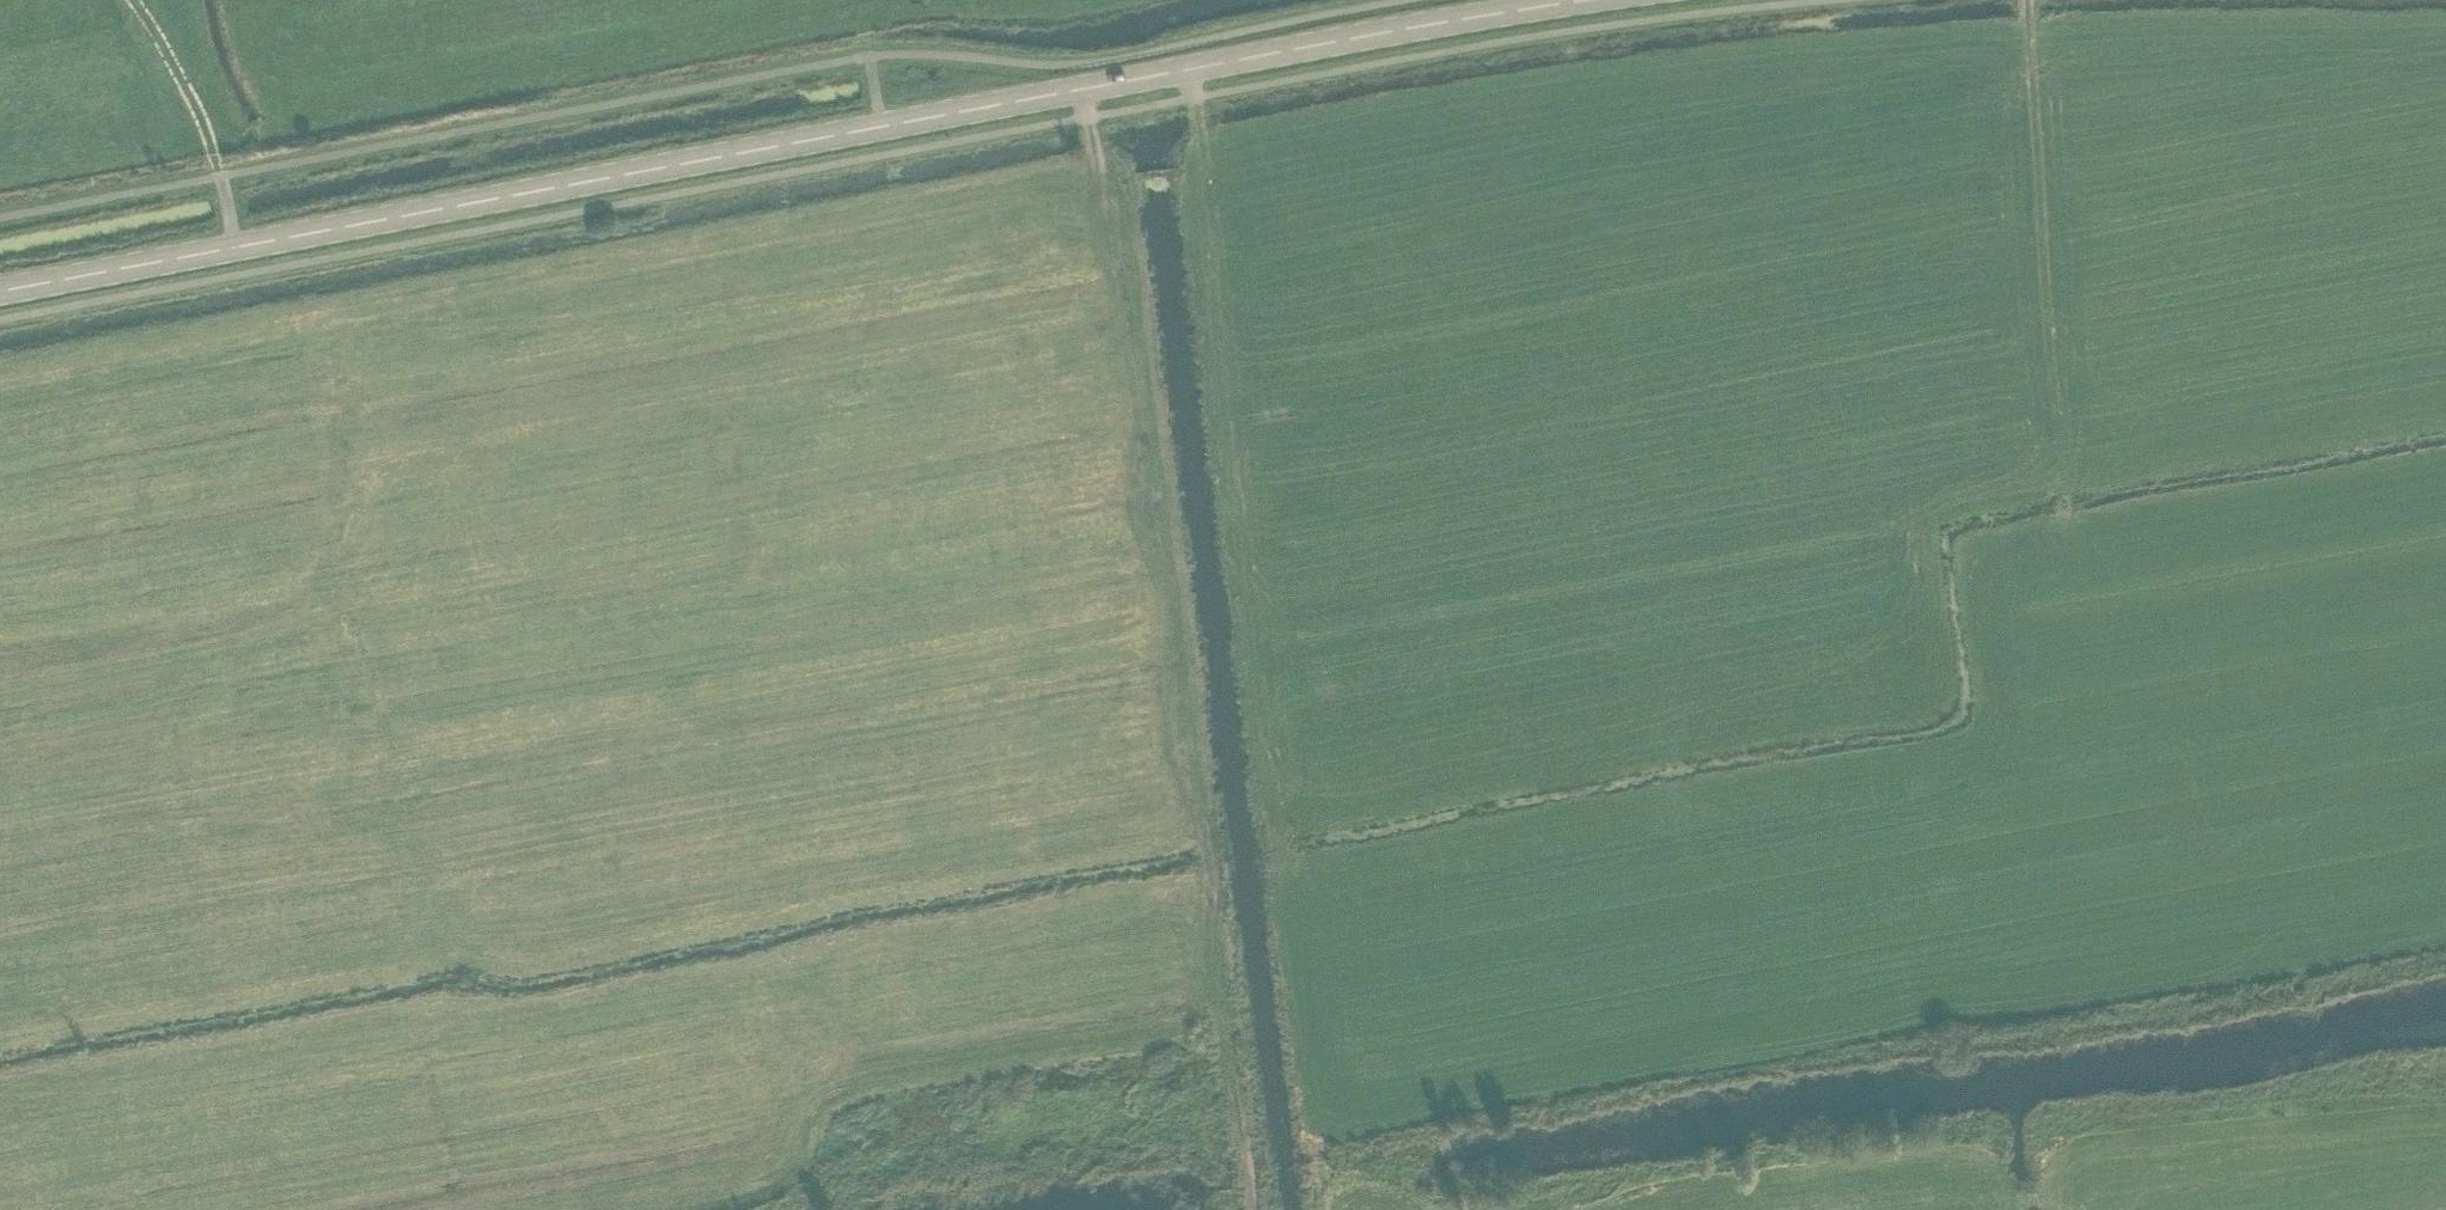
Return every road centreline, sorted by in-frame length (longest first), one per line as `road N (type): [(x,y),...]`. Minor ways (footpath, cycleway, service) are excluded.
road 1 (tertiary): [(1591,0),(1387,30),(0,289)]

